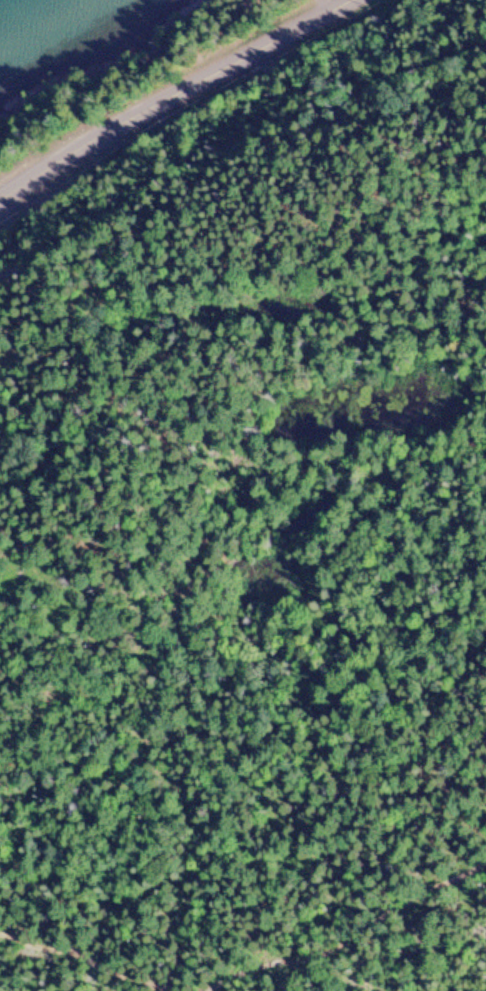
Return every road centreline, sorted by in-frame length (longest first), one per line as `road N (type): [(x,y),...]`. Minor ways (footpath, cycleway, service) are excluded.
road 1 (tertiary): [(0,204),(69,151),(347,0)]

